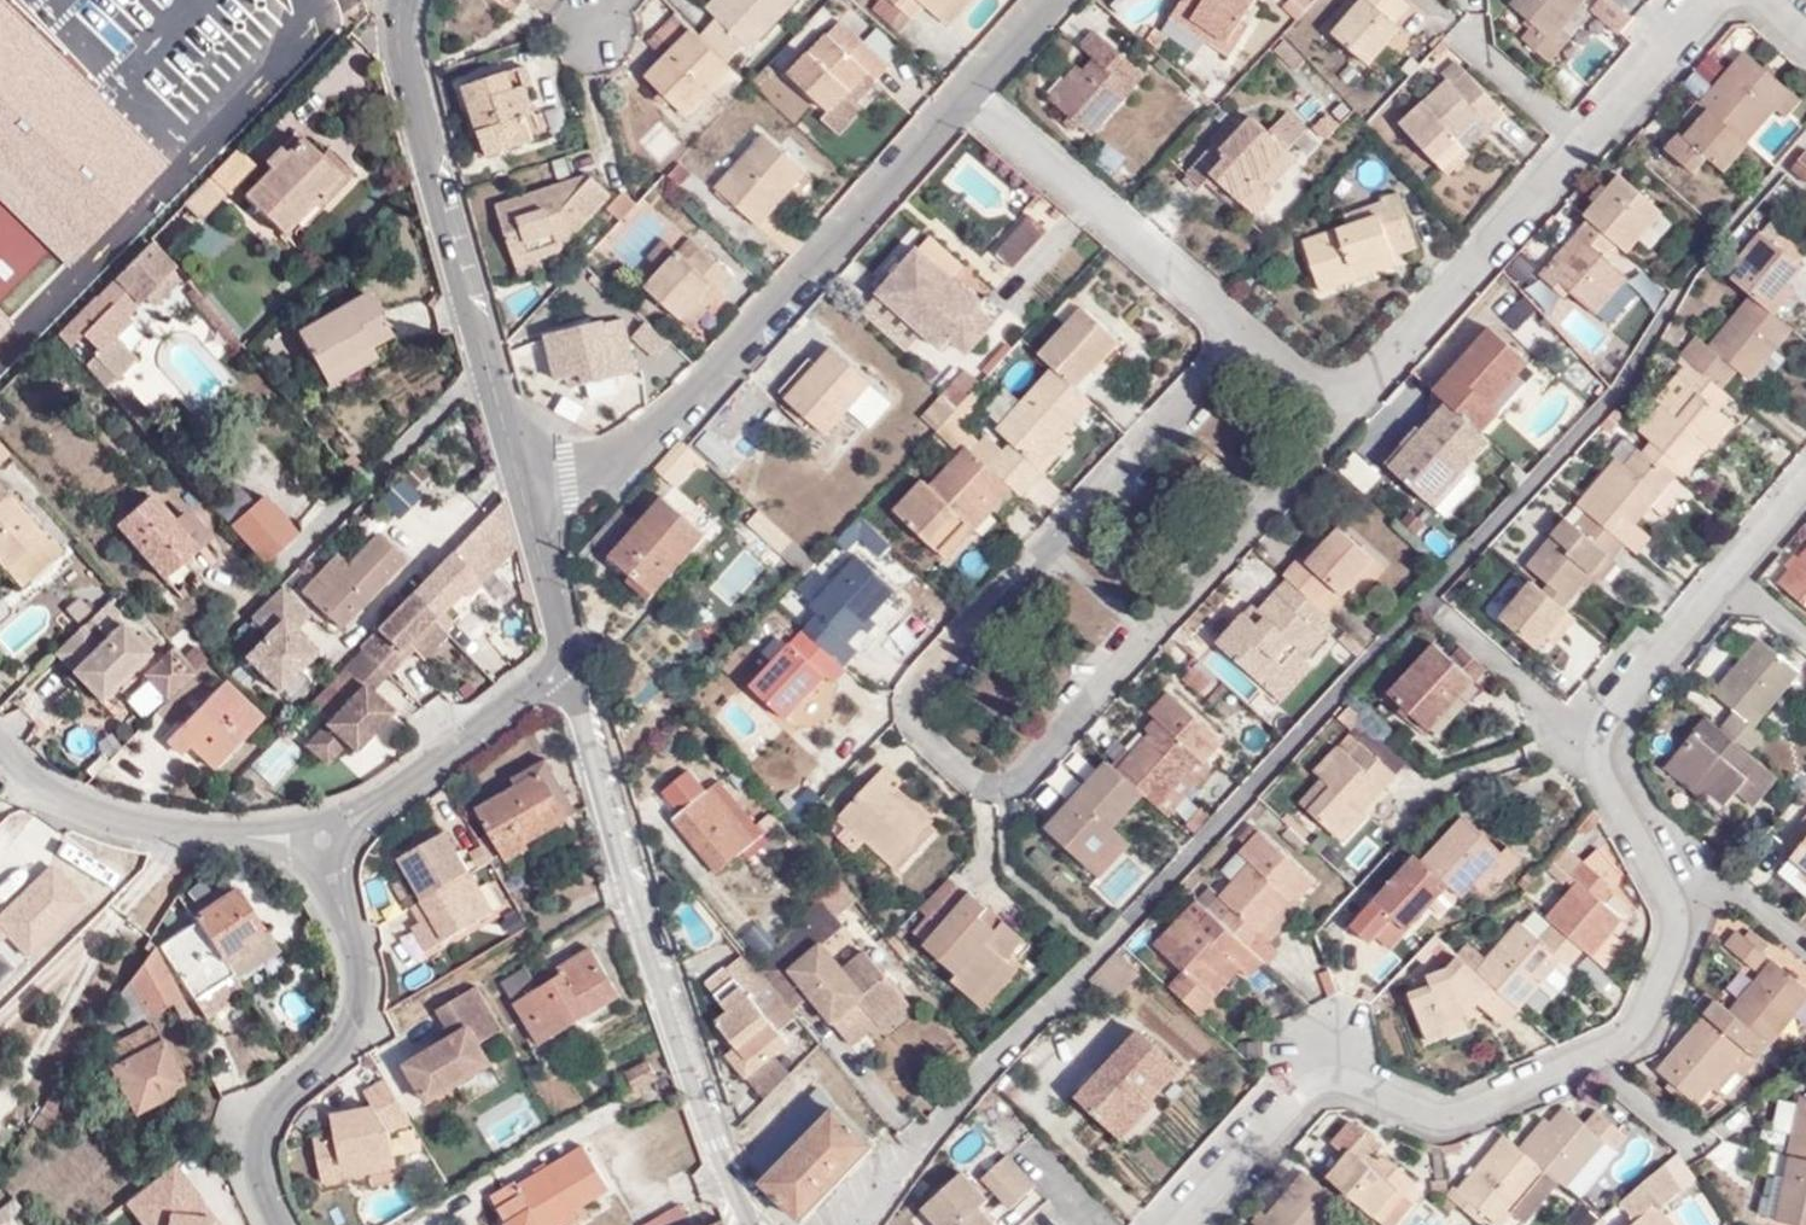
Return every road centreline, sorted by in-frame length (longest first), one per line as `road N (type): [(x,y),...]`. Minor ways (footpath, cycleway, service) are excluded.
road 1 (residential): [(1189,1224),(1303,1101),(1344,1087),(1441,1120),(1600,1057),(1629,1034),(1658,983),(1670,916),(1596,765),(1595,742),(1805,484)]
road 2 (residential): [(1246,335),(916,688),(918,726),(979,783),(1001,786),(1025,776),(1181,610),(1356,399)]
road 3 (residential): [(525,503),(630,460),(965,99)]
road 4 (residential): [(752,1224),(635,891),(573,665)]
road 5 (residential): [(1356,399),(1724,0)]
road 6 (residential): [(525,503),(399,39),(397,0)]
road 7 (residential): [(282,1224),(250,1151),(254,1126),(356,1033),(365,1002),(328,832)]
road 8 (residential): [(965,99),(1246,335)]
road 9 (residential): [(328,832),(185,837),(116,823),(54,797),(0,746)]
road 10 (residential): [(847,1224),(1069,987)]
road 11 (residential): [(573,665),(328,832)]
road 12 (residential): [(573,665),(525,503)]
road 13 (residential): [(965,99),(1052,0)]
road 14 (residential): [(1246,335),(1323,393),(1356,399)]

